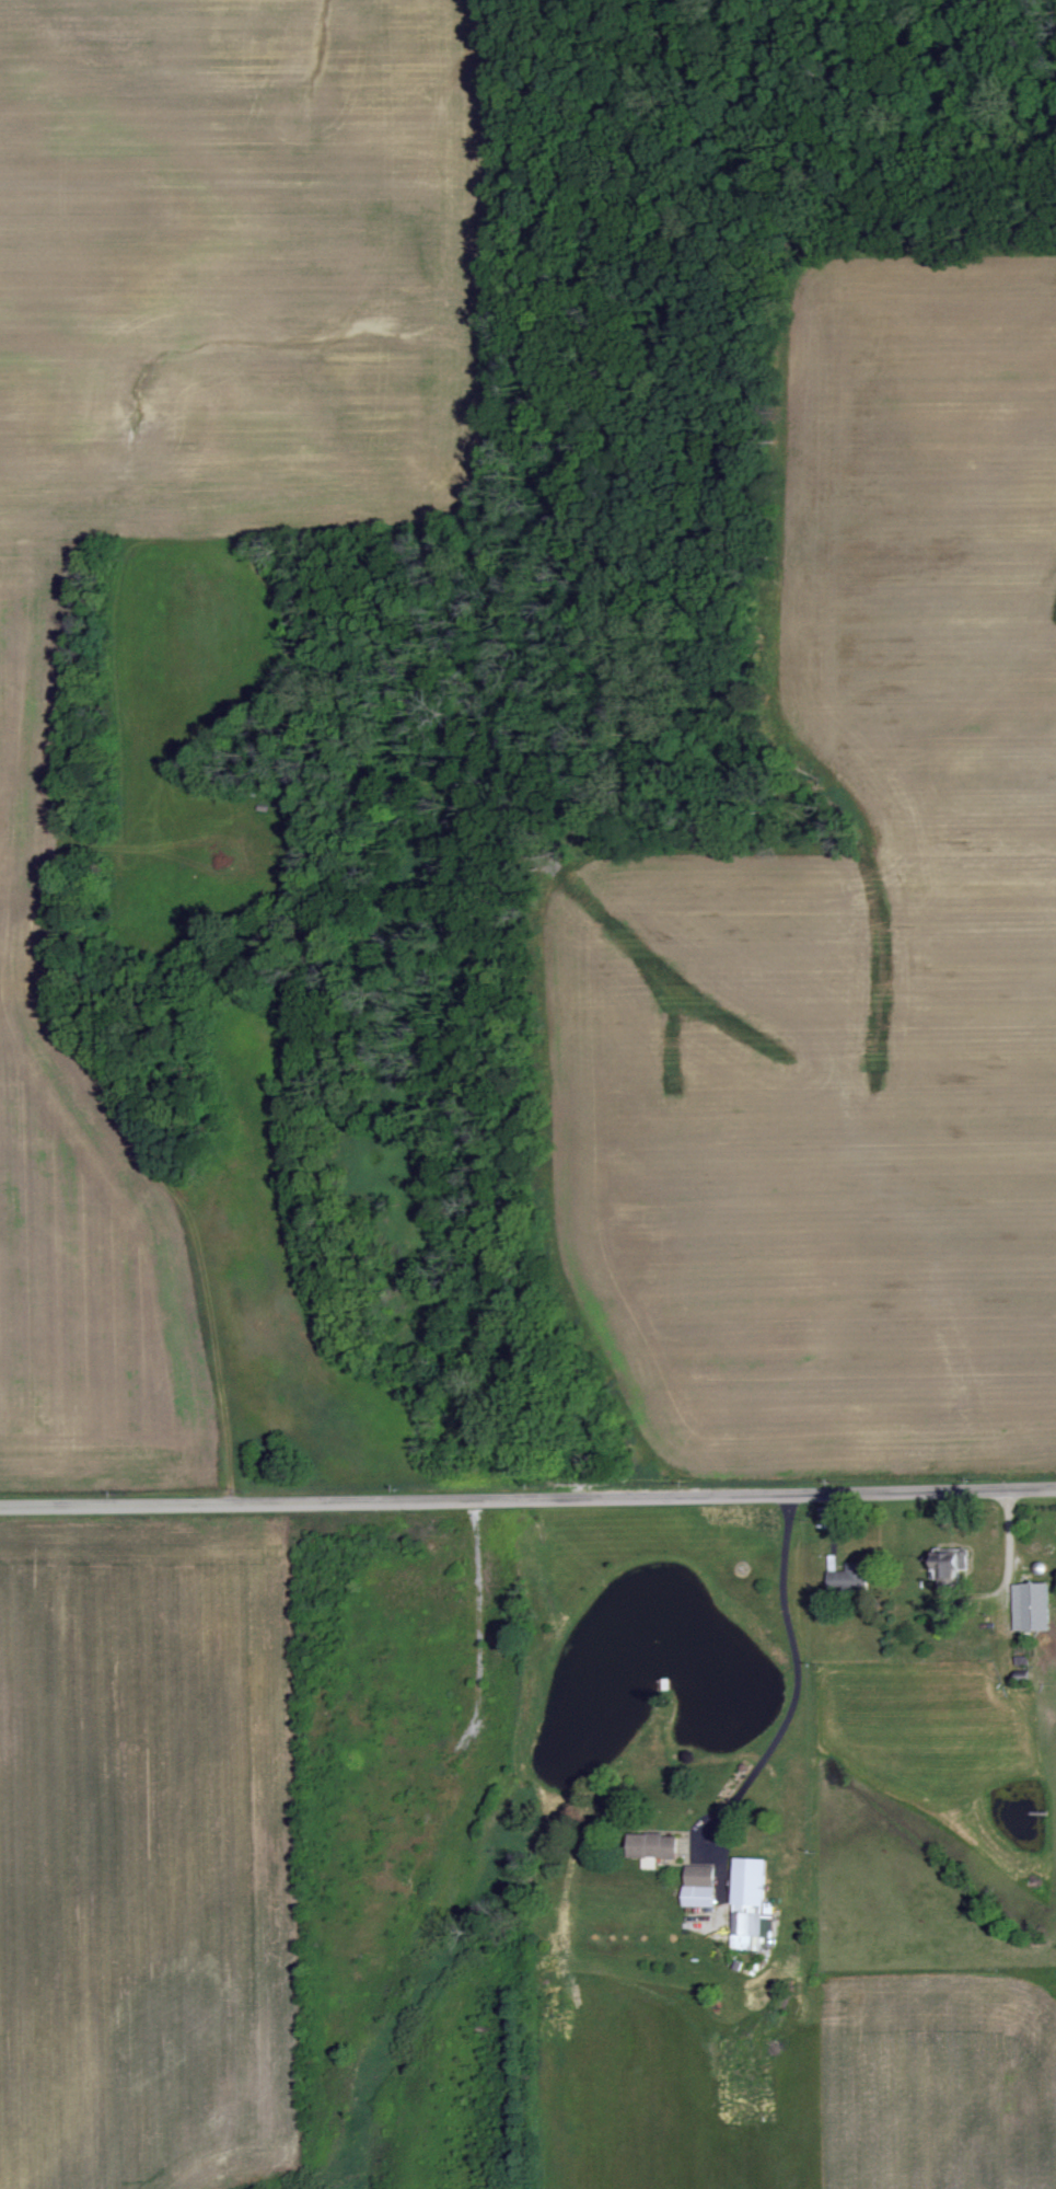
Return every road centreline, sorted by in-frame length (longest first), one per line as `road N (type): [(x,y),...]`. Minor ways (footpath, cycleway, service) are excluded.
road 1 (tertiary): [(0,1505),(1055,1488)]

